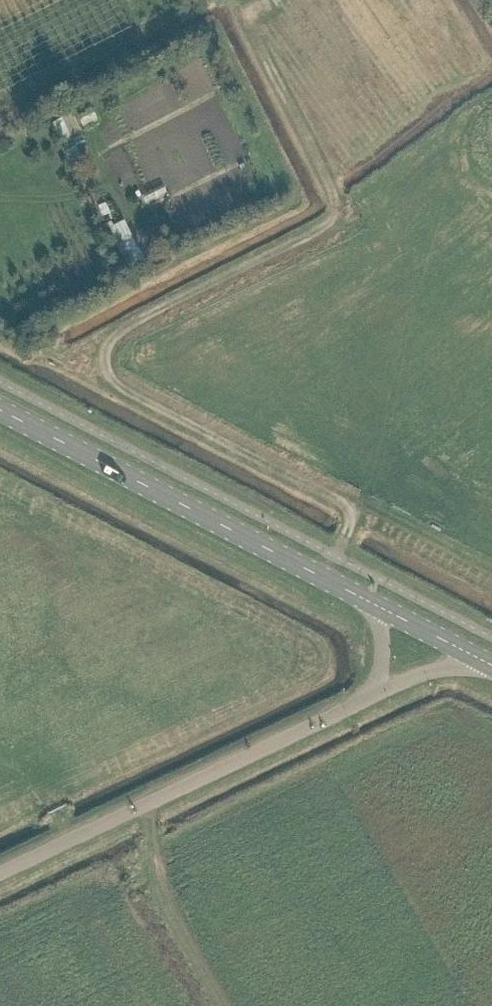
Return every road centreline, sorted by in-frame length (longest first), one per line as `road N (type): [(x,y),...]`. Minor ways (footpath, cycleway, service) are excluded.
road 1 (tertiary): [(375,607),(0,412)]
road 2 (unclassified): [(0,879),(368,705)]
road 3 (unclassified): [(368,705),(456,668),(487,665)]
road 4 (tertiary): [(487,665),(375,607)]

